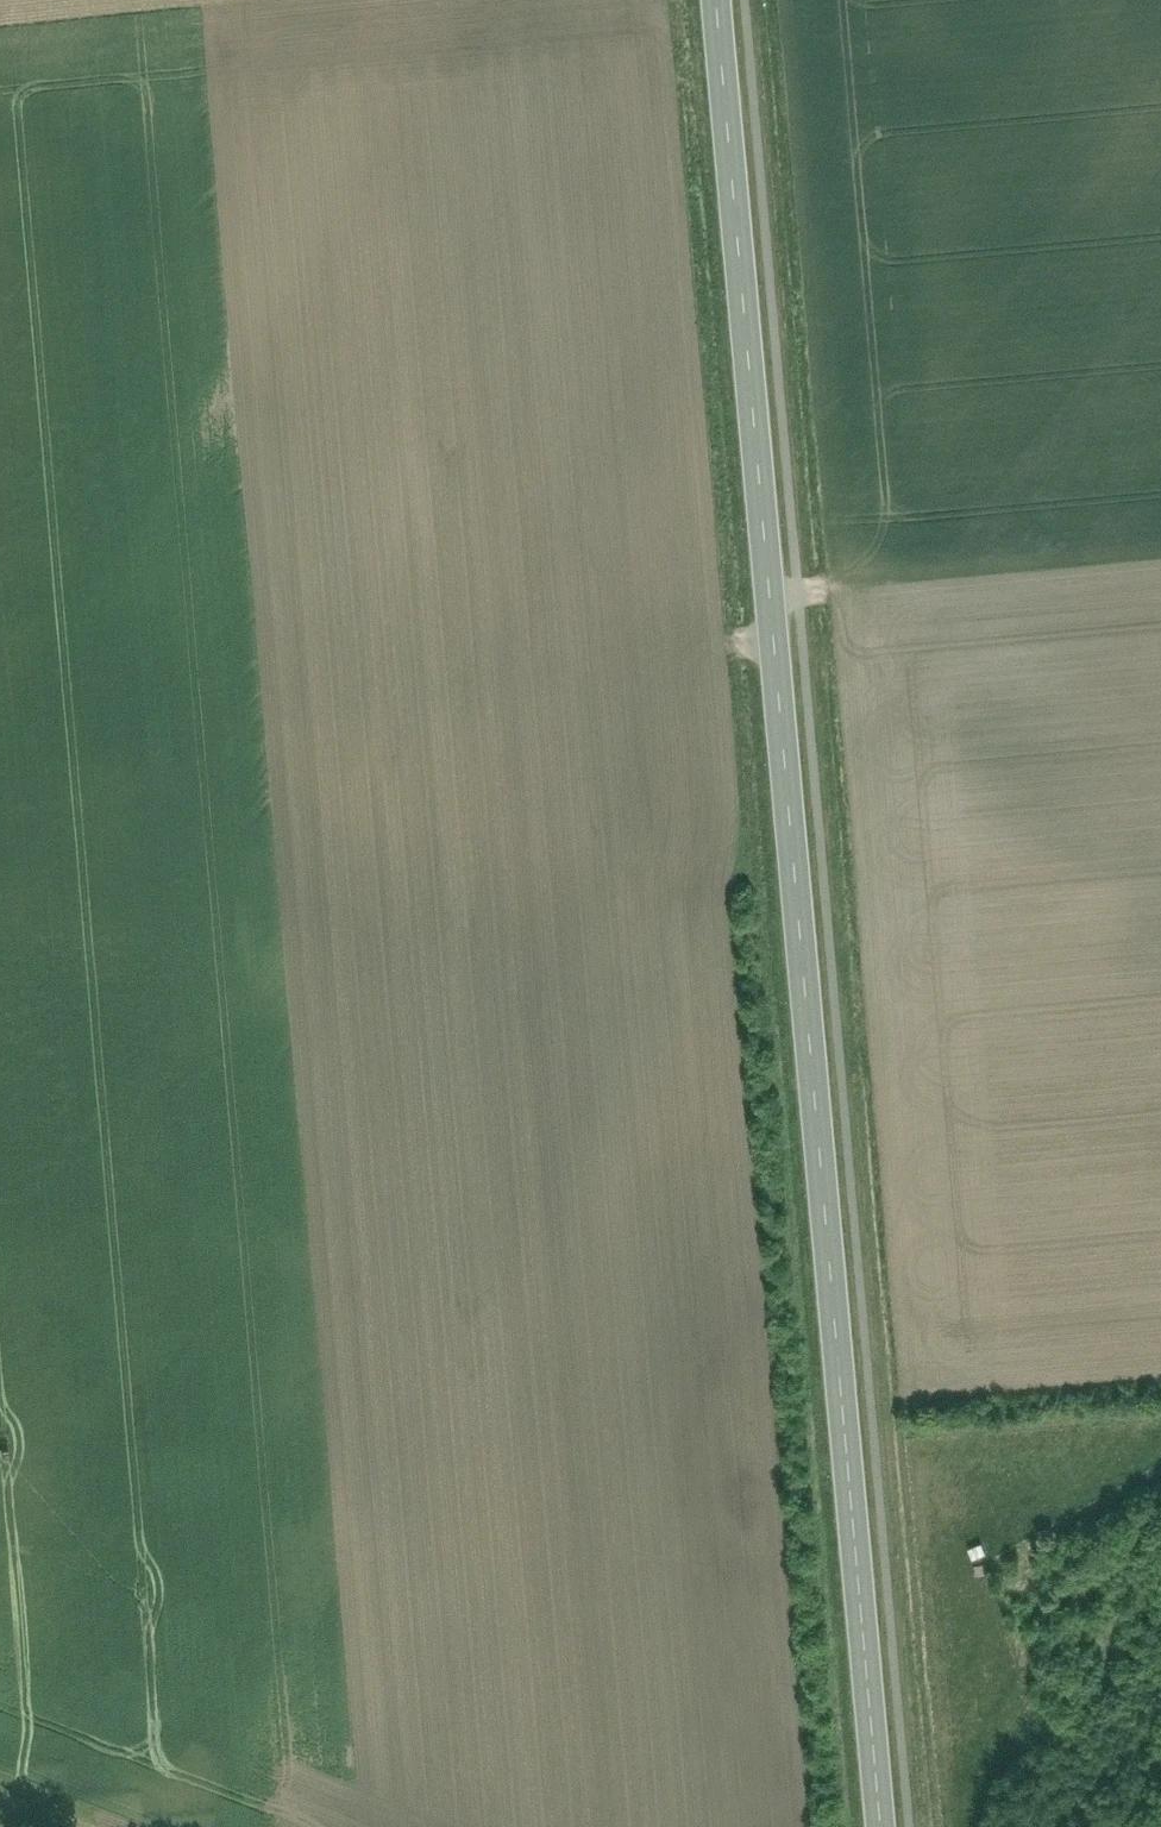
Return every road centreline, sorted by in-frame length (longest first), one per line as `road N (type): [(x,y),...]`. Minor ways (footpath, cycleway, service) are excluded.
road 1 (tertiary): [(719,0),(883,1826)]

